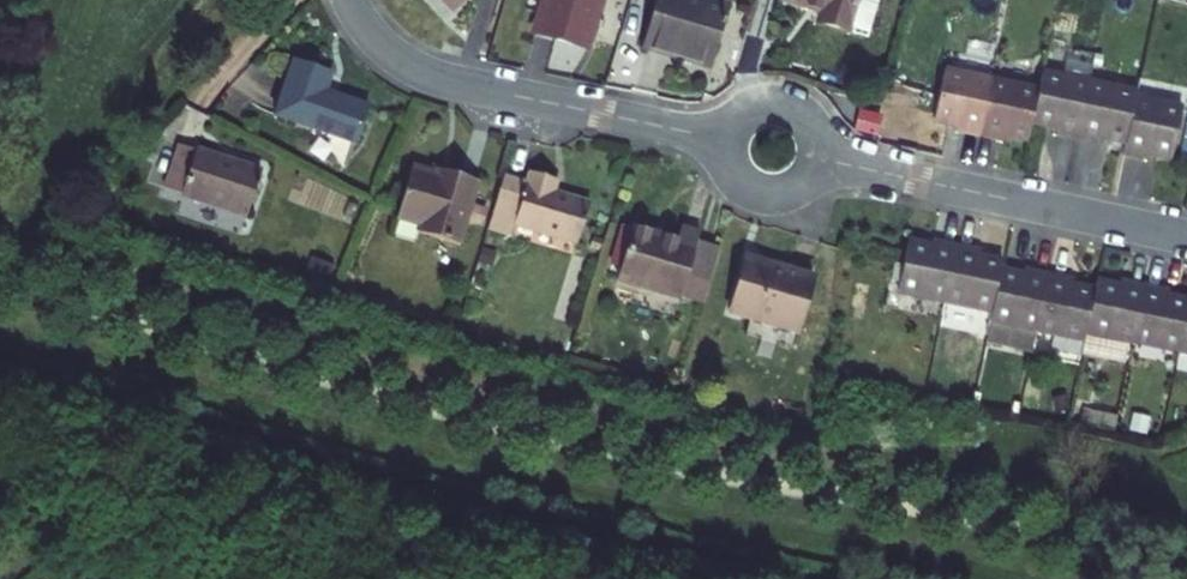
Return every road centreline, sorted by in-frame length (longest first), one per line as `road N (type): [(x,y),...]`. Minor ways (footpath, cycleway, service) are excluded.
road 1 (residential): [(350,0),(385,49),(426,75),(729,140)]
road 2 (residential): [(817,158),(1186,236)]
road 3 (residential): [(729,140),(736,176),(768,195),(804,183),(817,158)]
road 4 (residential): [(817,158),(811,125),(782,106),(749,112),(729,140)]

